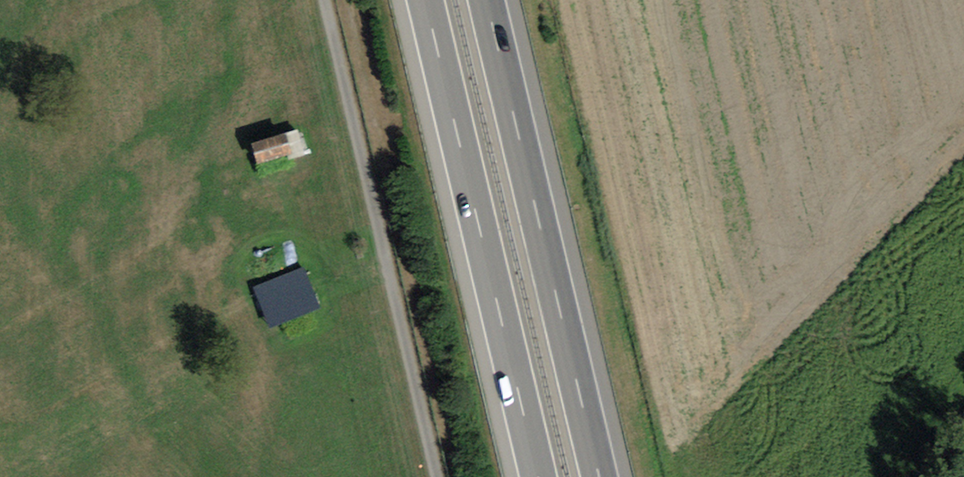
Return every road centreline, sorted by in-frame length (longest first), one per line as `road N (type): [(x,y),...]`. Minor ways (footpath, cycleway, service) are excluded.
road 1 (motorway): [(422,0),(536,476)]
road 2 (motorway): [(598,476),(485,0)]
road 3 (track): [(432,476),(321,0)]

